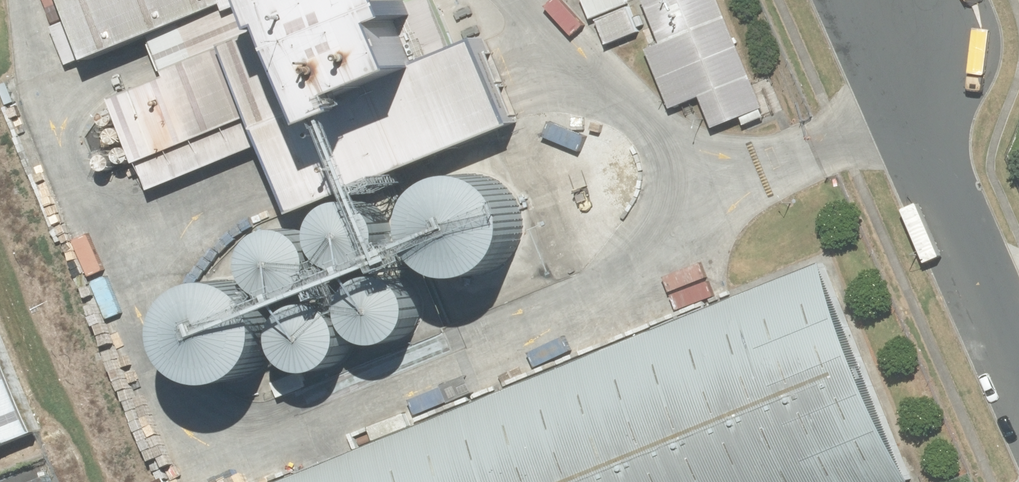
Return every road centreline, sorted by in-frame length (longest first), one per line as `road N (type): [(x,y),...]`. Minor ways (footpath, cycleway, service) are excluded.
road 1 (unclassified): [(883,0),(889,53),(1018,356)]

